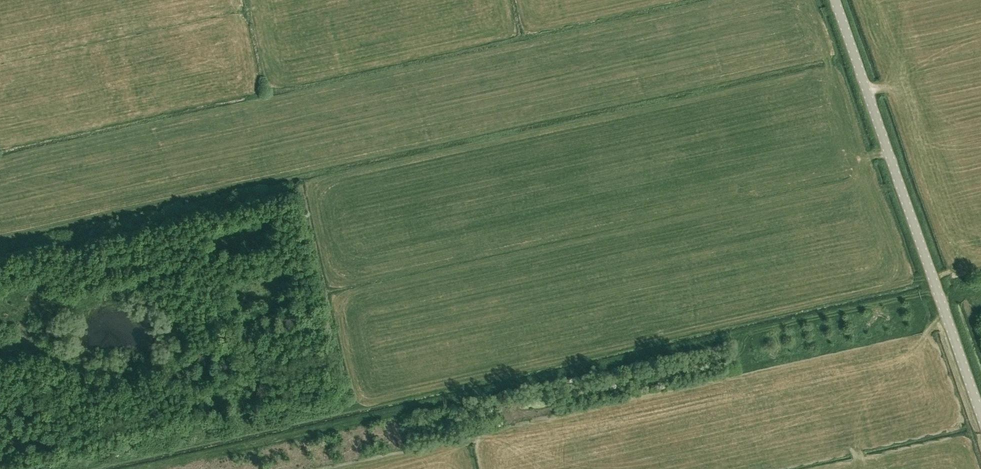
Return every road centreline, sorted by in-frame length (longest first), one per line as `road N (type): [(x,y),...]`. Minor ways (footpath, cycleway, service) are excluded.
road 1 (unclassified): [(980,413),(836,0)]

